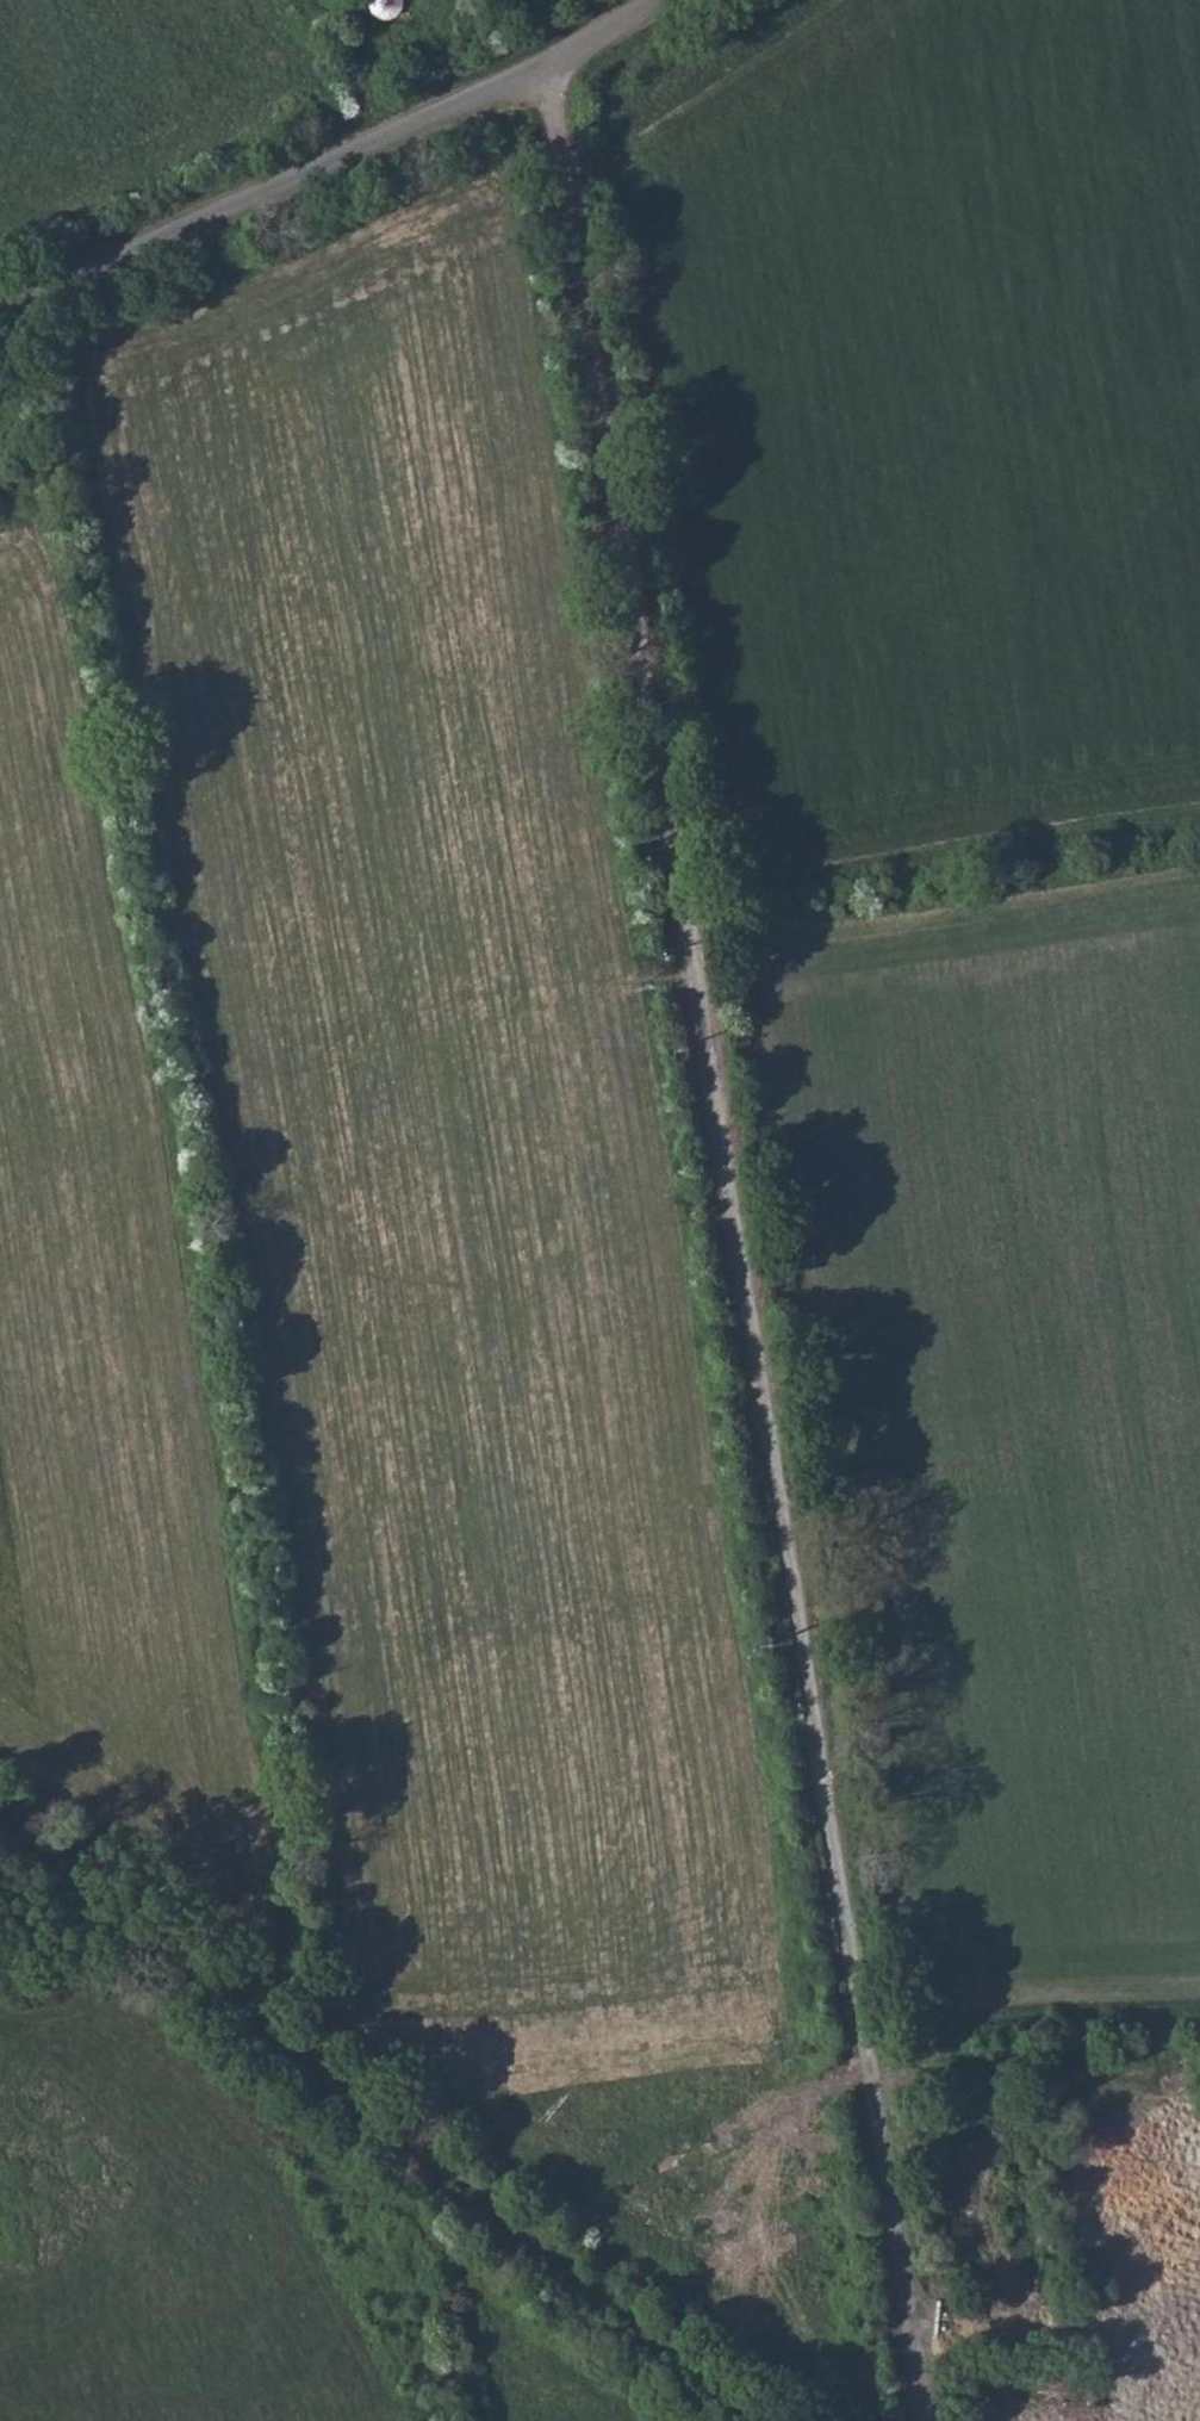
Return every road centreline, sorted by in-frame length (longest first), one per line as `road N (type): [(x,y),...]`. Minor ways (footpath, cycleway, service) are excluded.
road 1 (unclassified): [(943,2420),(567,81)]
road 2 (unclassified): [(567,81),(0,309)]
road 3 (track): [(886,2069),(1199,2044)]
road 4 (unclassified): [(683,0),(567,81)]

